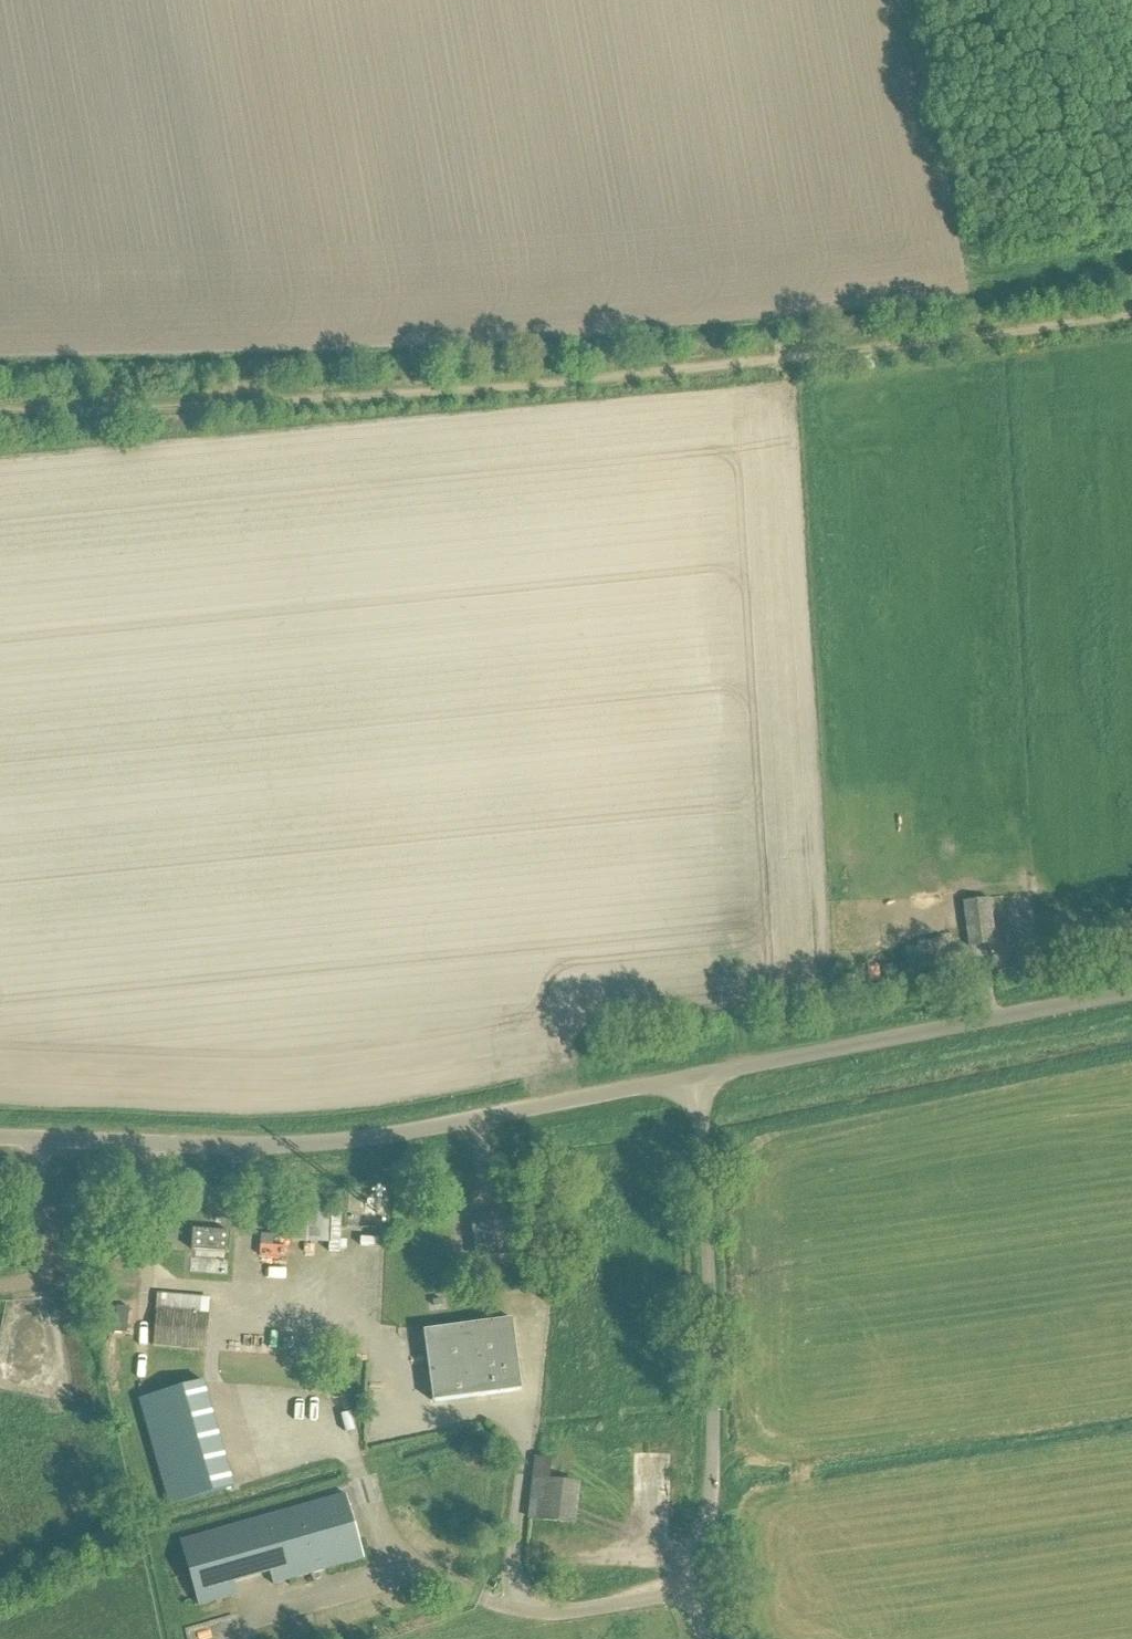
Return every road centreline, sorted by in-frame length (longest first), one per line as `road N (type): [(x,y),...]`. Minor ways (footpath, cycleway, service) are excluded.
road 1 (unclassified): [(0,1138),(324,1143),(700,1078)]
road 2 (unclassified): [(707,1638),(713,1388),(700,1078)]
road 3 (unclassified): [(700,1078),(1131,993)]

